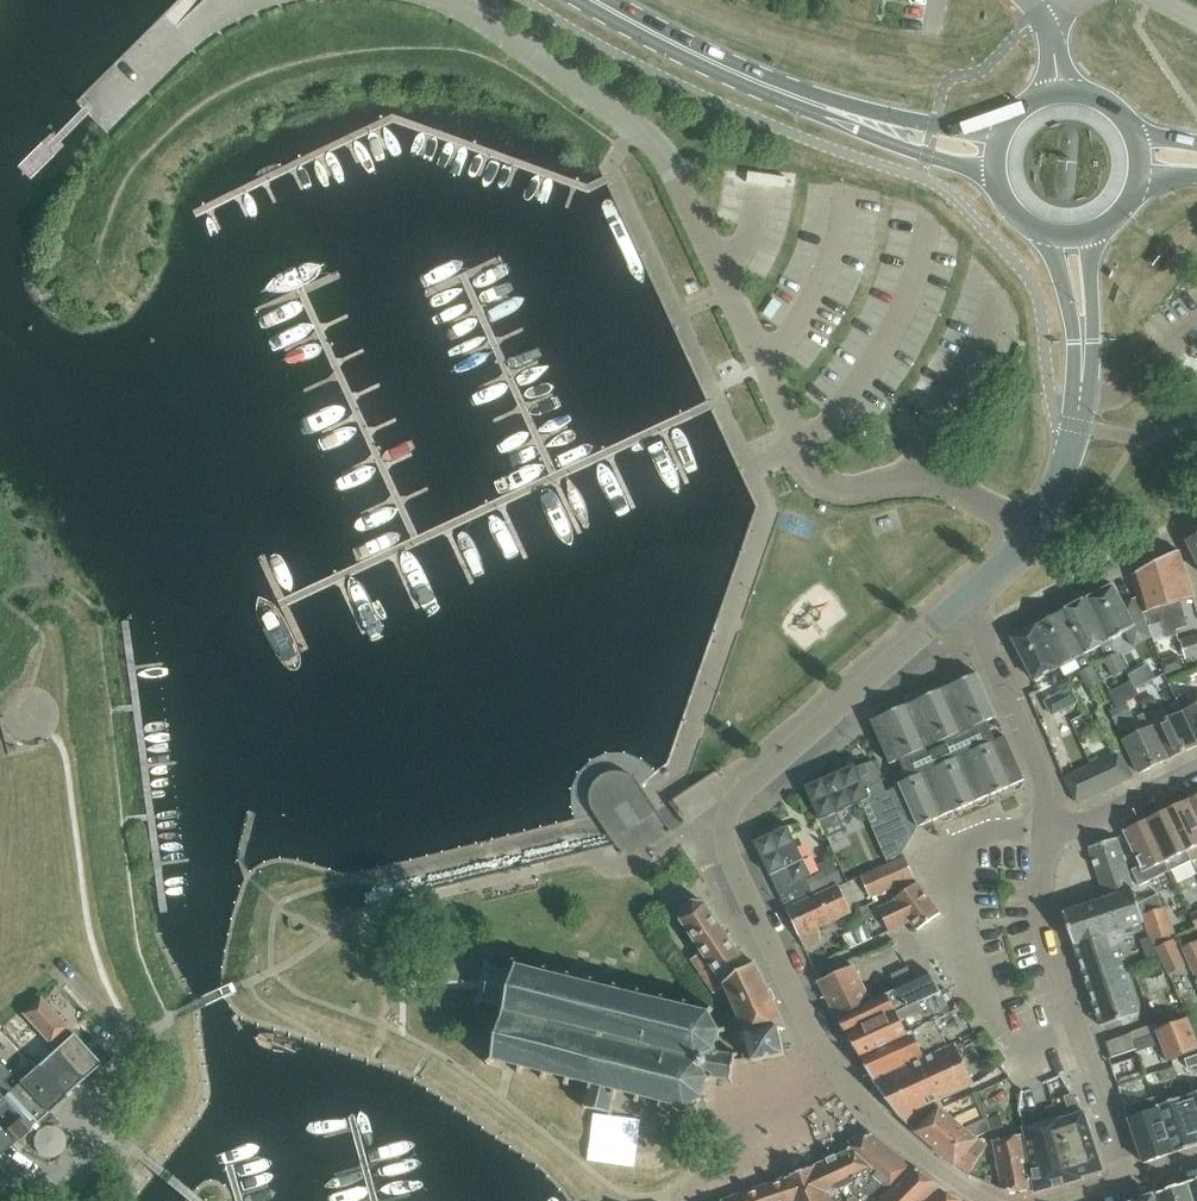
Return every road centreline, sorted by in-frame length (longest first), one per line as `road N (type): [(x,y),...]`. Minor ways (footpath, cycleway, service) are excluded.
road 1 (unclassified): [(1029,535),(985,502),(928,476),(844,488),(821,477),(665,157),(485,21),(445,0)]
road 2 (tertiary): [(851,1083),(806,1019),(736,871),(726,814),(754,777),(955,603)]
road 3 (residential): [(1127,1183),(1042,922),(1044,831)]
road 4 (primary): [(828,108),(710,61),(596,0)]
road 5 (residential): [(981,636),(1177,533)]
road 6 (residential): [(681,1182),(702,1154),(708,1124),(851,1083)]
road 7 (residential): [(1044,831),(1039,767),(981,636)]
road 8 (unclassified): [(66,1200),(130,1050),(153,1030)]
road 9 (primary): [(828,108),(905,148),(996,178)]
road 10 (tertiary): [(988,1200),(895,1134),(851,1083)]
road 11 (tertiary): [(1029,535),(1070,445),(1082,365)]
road 12 (primary): [(1004,126),(960,129),(845,104),(828,108)]
road 13 (unclassified): [(228,0),(101,123)]
road 14 (residential): [(1044,831),(1084,821),(1196,768)]
road 15 (tertiary): [(1082,365),(1092,356),(1088,265),(1099,228)]
road 16 (tertiary): [(1043,231),(1082,365)]

